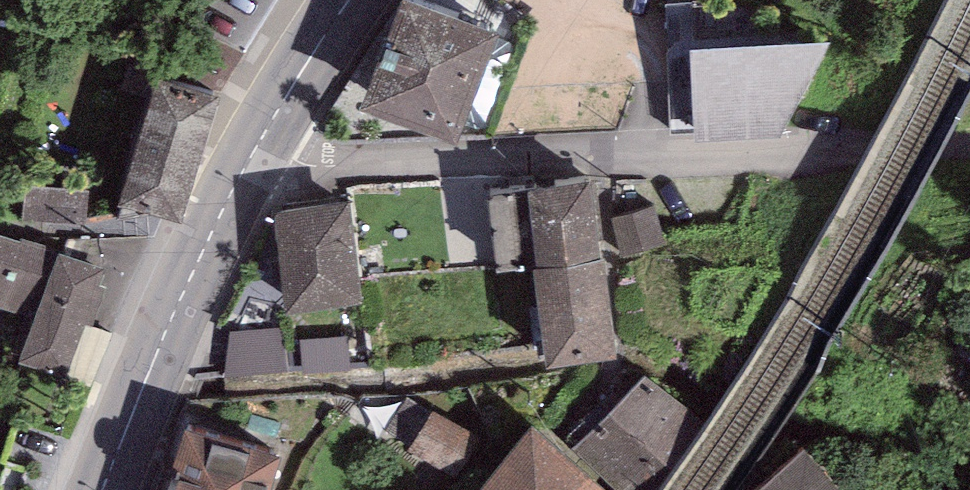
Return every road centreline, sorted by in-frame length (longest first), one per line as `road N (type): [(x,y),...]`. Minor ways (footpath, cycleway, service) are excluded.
road 1 (secondary): [(102,489),(213,228),(348,0)]

